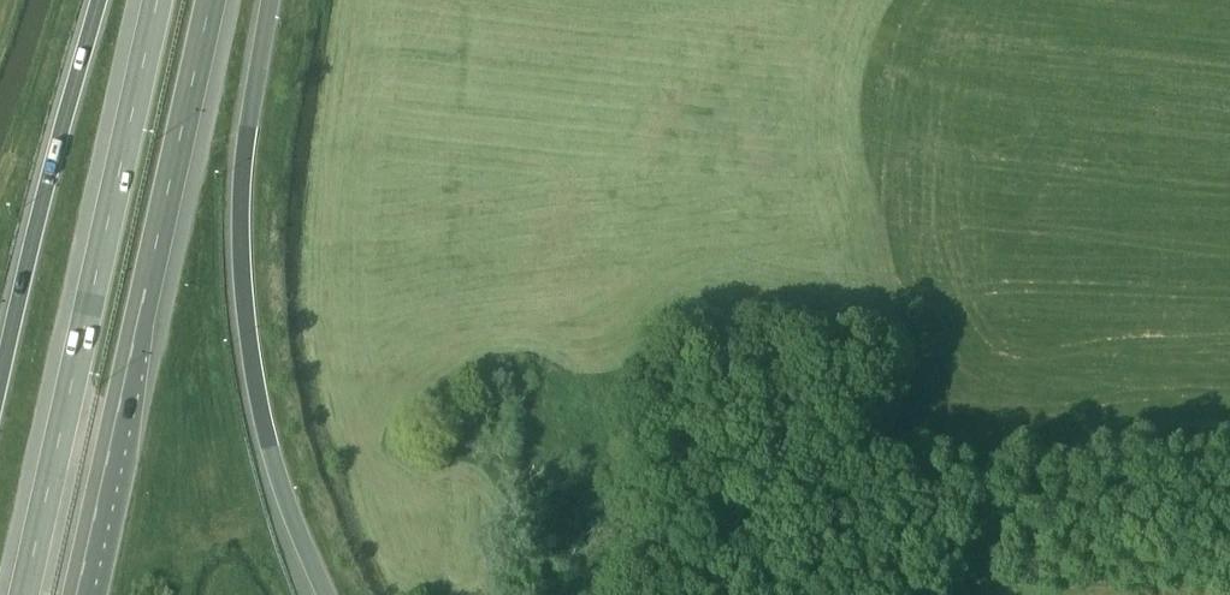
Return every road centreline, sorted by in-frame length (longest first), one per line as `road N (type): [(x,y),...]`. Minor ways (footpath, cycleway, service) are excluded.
road 1 (trunk): [(327,594),(290,512),(256,393),(240,283),(240,205),(271,0)]
road 2 (trunk): [(76,594),(209,0)]
road 3 (trunk): [(157,0),(24,594)]
road 4 (trunk): [(101,0),(0,397)]

